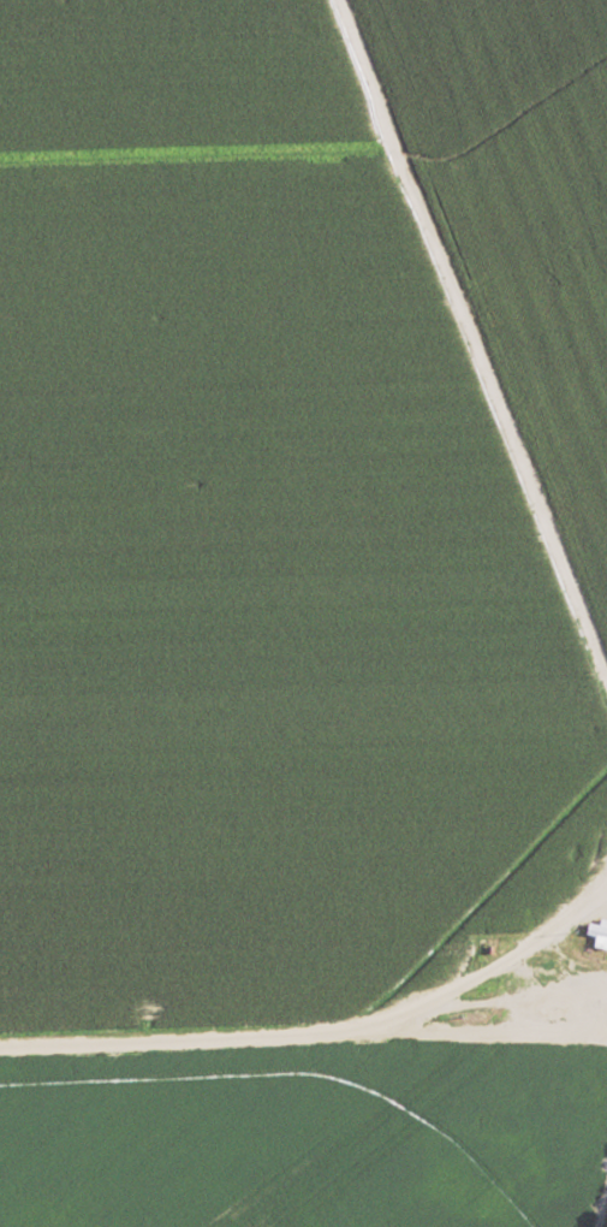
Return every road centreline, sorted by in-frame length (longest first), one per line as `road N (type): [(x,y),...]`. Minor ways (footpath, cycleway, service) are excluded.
road 1 (track): [(330,0),(606,685)]
road 2 (residential): [(606,1002),(581,978),(487,973),(385,1015),(319,1031),(0,1046)]

